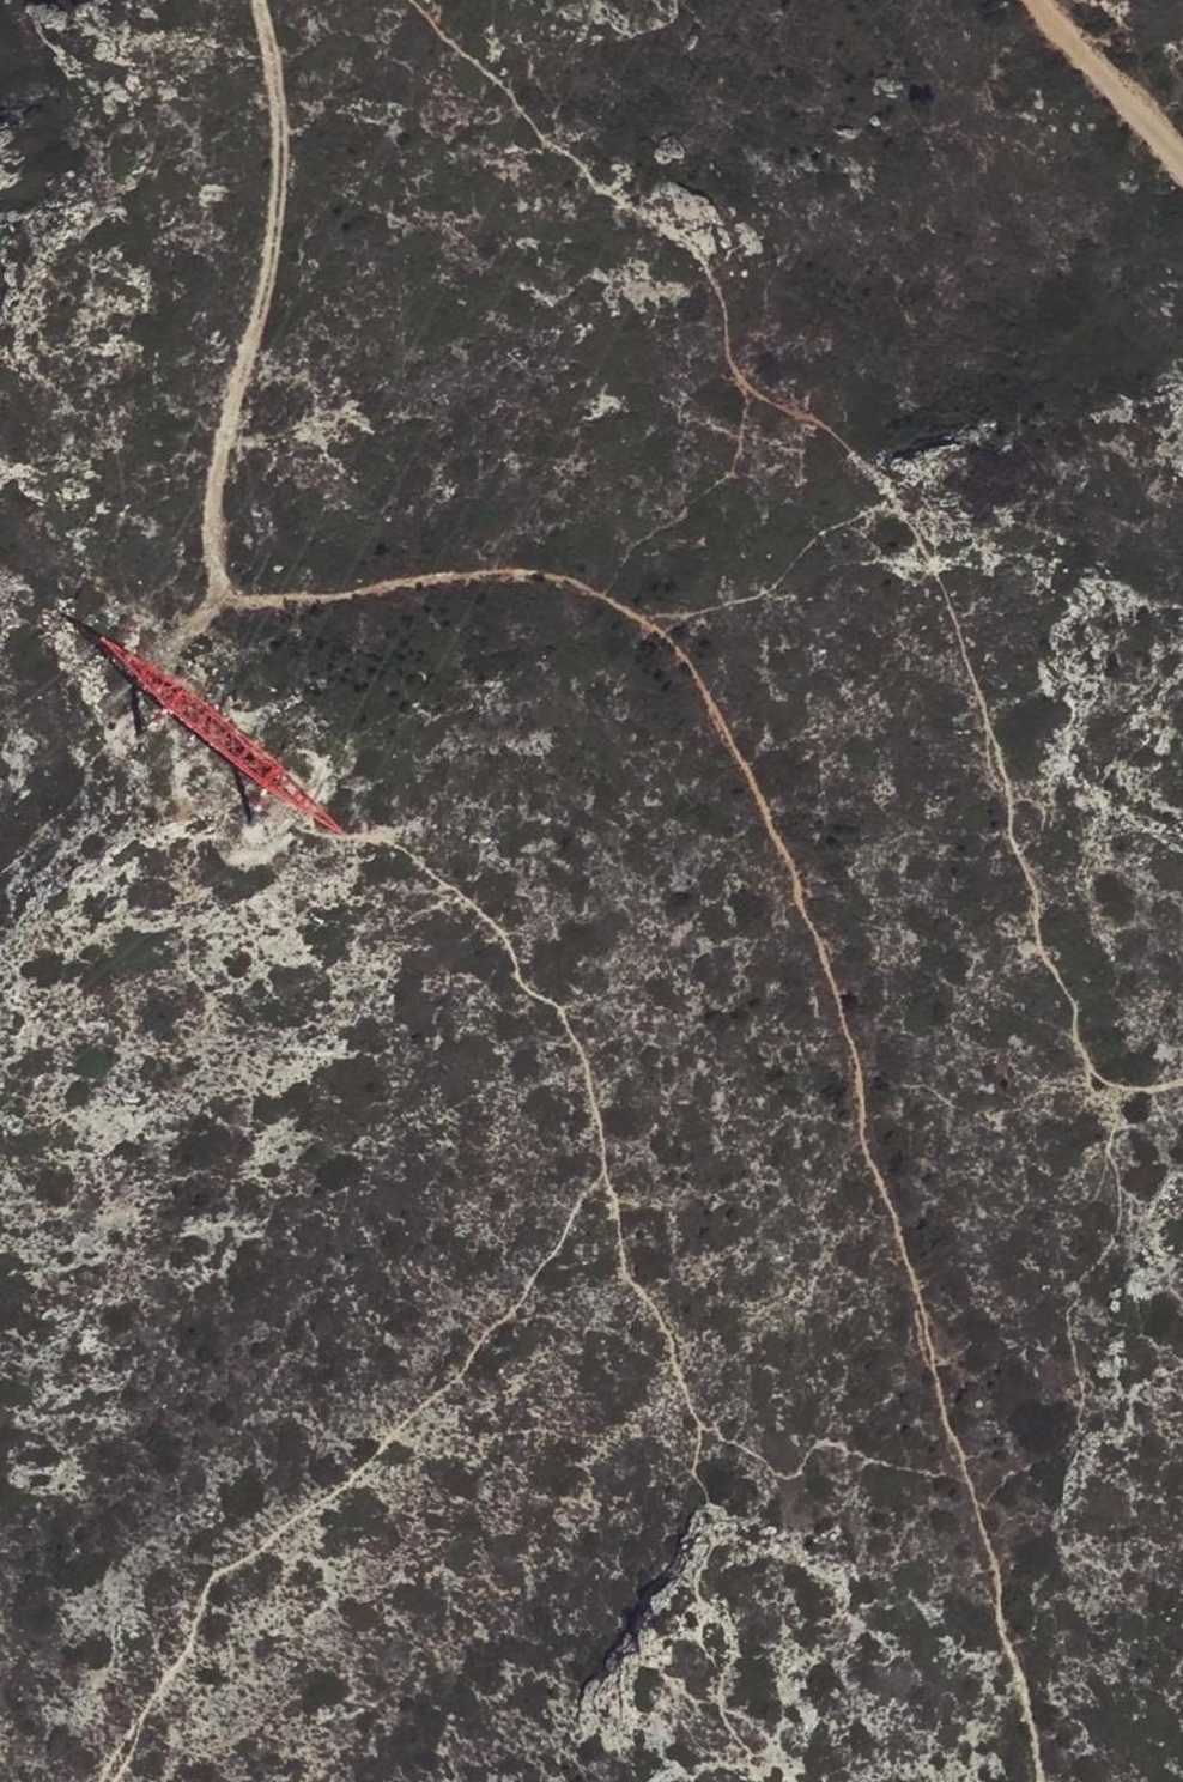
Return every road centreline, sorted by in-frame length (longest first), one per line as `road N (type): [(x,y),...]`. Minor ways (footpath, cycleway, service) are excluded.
road 1 (track): [(220,598),(210,485),(280,192),(258,0)]
road 2 (track): [(1182,147),(1038,0)]

